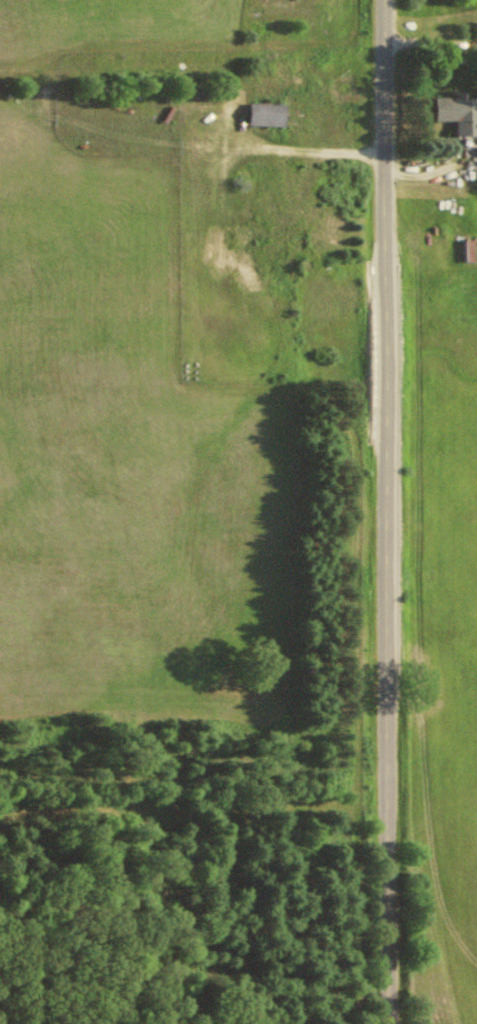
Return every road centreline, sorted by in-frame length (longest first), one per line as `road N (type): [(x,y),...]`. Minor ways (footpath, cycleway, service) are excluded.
road 1 (tertiary): [(397,1023),(392,0)]
road 2 (track): [(0,812),(105,803),(138,827),(178,921),(251,1023)]

